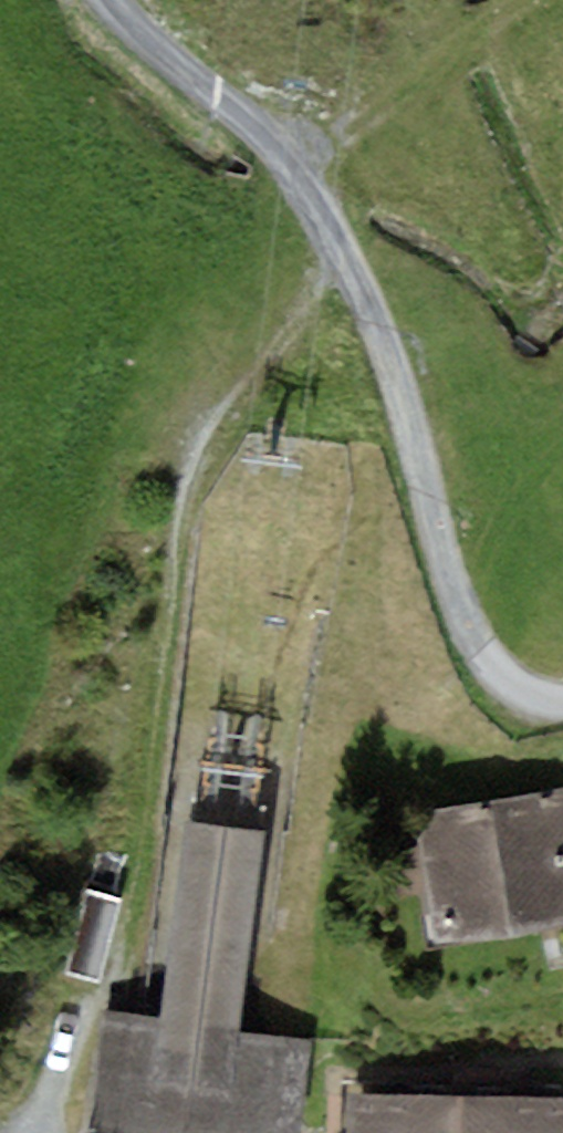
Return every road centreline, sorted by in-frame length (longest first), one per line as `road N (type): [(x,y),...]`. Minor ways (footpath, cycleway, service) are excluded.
road 1 (track): [(562,702),(513,688),(487,661),(457,591),(394,338),(338,250)]
road 2 (track): [(109,0),(129,25),(262,132),(338,250)]
road 3 (track): [(286,168),(529,0)]

